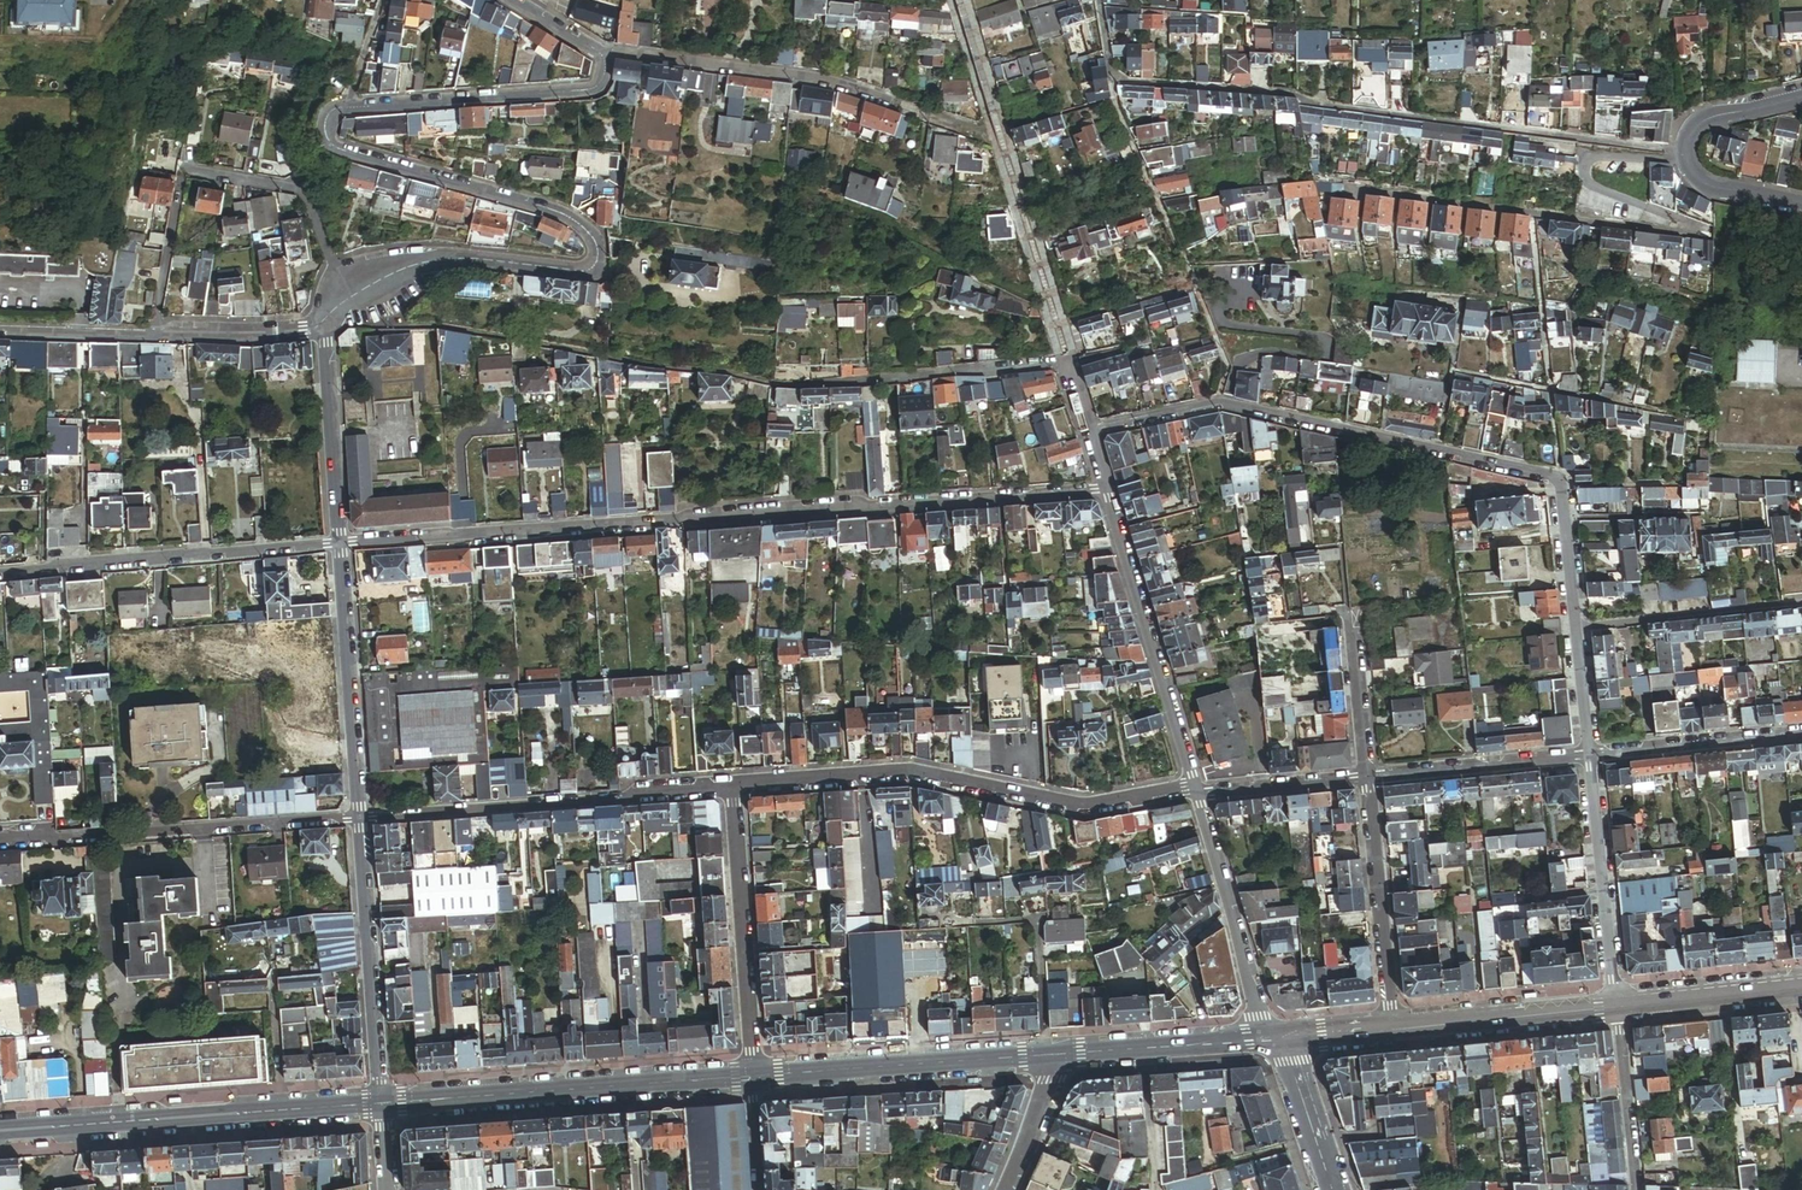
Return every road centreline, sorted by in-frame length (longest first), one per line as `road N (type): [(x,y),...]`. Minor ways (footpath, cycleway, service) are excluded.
road 1 (residential): [(604,57),(606,80),(585,92),(348,112),(328,128),(332,145),(347,155),(567,217),(592,239),(591,266),(577,272),(483,258),(428,262),(349,296),(322,325)]
road 2 (residential): [(340,543),(1109,489)]
road 3 (residential): [(1687,155),(1297,94),(1113,80),(1099,0)]
road 4 (residential): [(1577,627),(1561,477),(1216,402),(1091,431)]
road 5 (residential): [(1344,188),(1701,235),(1701,227),(1589,183),(1584,169),(1600,153),(1689,160)]
road 6 (unclassified): [(734,790),(910,776),(1084,810),(1196,789)]
road 7 (unclassified): [(361,819),(734,790)]
road 8 (secondary): [(384,1103),(753,1078)]
road 9 (unclassified): [(361,819),(0,842)]
road 10 (residential): [(340,543),(0,573)]
road 11 (residential): [(322,325),(222,337),(0,332)]
road 12 (residential): [(1109,489),(1196,789)]
road 13 (secondary): [(753,1078),(1061,1056)]
road 14 (residential): [(900,104),(827,81),(604,57)]
road 15 (residential): [(734,790),(753,1078)]
road 16 (residential): [(384,1103),(361,819)]
road 17 (secondary): [(0,1132),(279,1111)]
road 18 (residential): [(361,819),(340,543)]
road 19 (residential): [(1198,797),(1269,1043)]
road 20 (residential): [(1368,778),(1393,1031)]
road 21 (residential): [(1616,1007),(1590,755)]
road 22 (residential): [(1577,627),(1801,603)]
road 23 (secondary): [(1393,1031),(1616,1007)]
road 24 (residential): [(1368,778),(1590,755)]
road 25 (residential): [(340,543),(322,325)]
road 26 (residential): [(1590,755),(1801,733)]
road 27 (secondary): [(1061,1056),(1269,1043)]
road 28 (secondary): [(1616,1007),(1801,987)]
road 29 (residential): [(1636,1189),(1616,1007)]
road 30 (residential): [(1198,797),(1368,778)]
road 31 (residential): [(1352,612),(1368,778)]
road 32 (residential): [(1283,1042),(1331,1189)]
road 33 (residential): [(1005,1189),(1061,1056)]
road 34 (residential): [(1687,155),(1703,121),(1801,93)]
road 35 (residential): [(279,1111),(273,973)]
road 36 (residential): [(1590,755),(1577,627)]
road 37 (residential): [(1801,203),(1713,186),(1689,160)]

